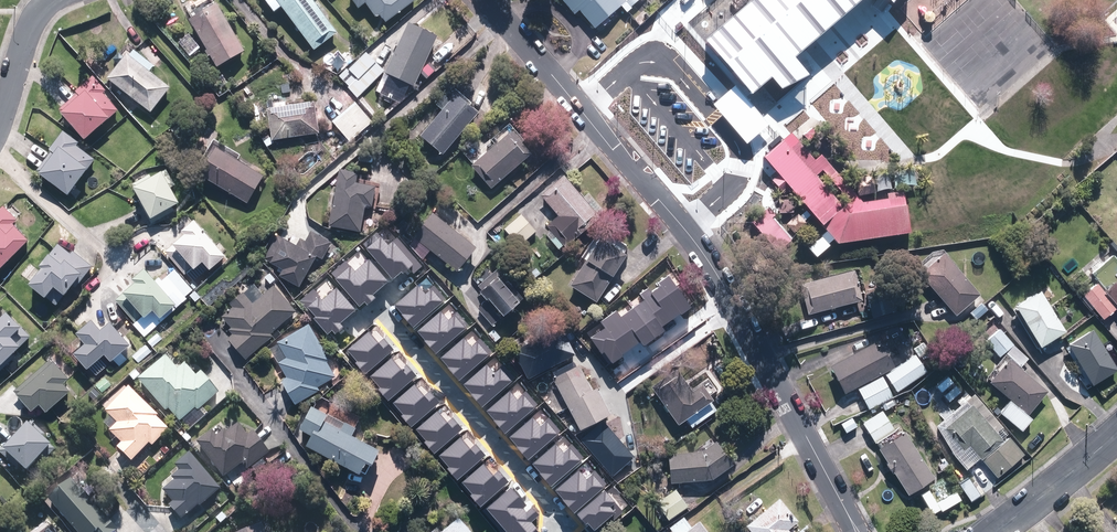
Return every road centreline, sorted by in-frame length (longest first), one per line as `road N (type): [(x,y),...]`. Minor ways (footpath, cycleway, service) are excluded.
road 1 (residential): [(487,0),(702,252),(856,531)]
road 2 (tertiary): [(1116,434),(993,531)]
road 3 (residential): [(0,126),(29,28),(53,0)]

